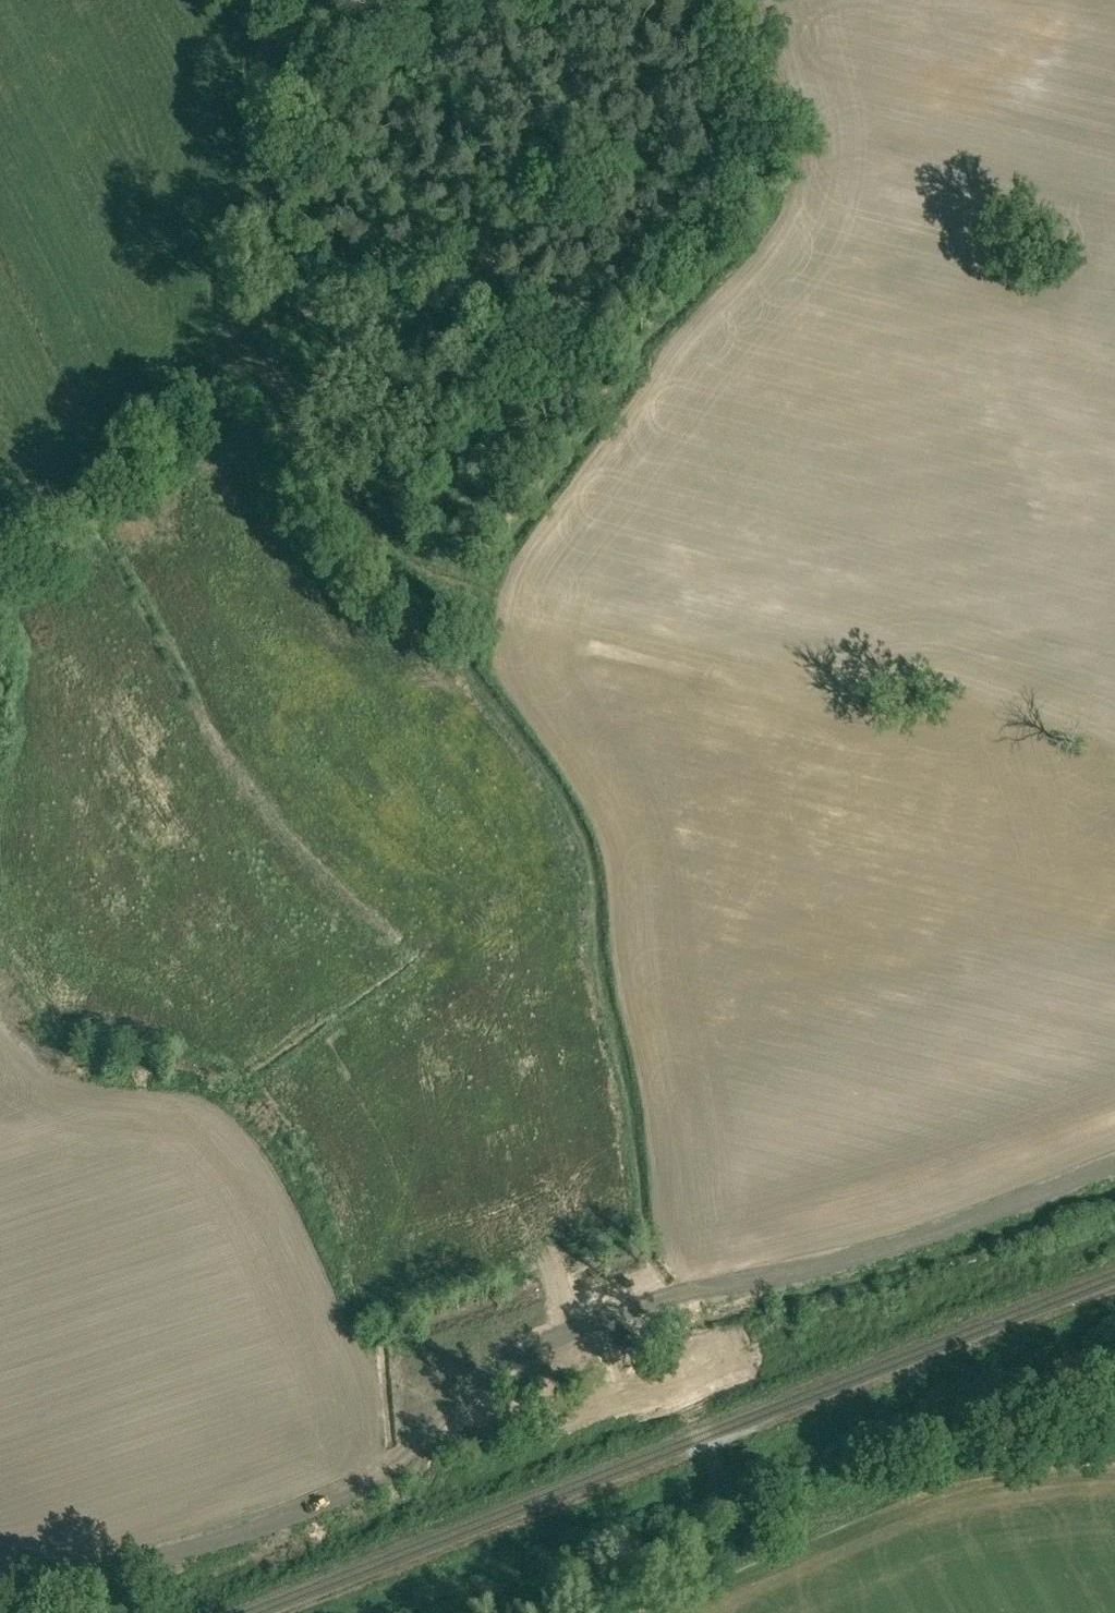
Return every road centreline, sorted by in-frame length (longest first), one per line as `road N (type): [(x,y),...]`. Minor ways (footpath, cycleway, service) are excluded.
road 1 (track): [(8,1612),(301,1523),(413,1477),(393,1400),(498,1361),(643,1326),(664,1358)]
road 2 (track): [(733,1495),(749,1522),(772,1535),(795,1534),(998,1466),(1114,1463)]

